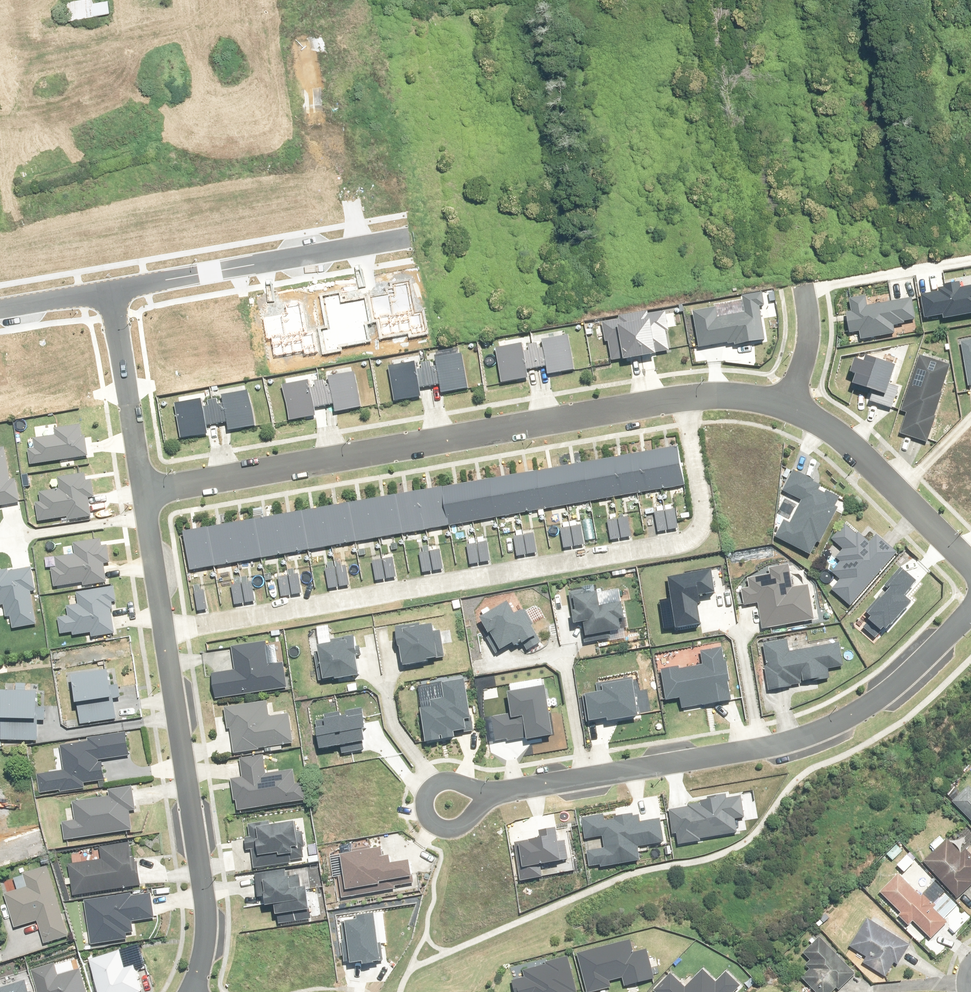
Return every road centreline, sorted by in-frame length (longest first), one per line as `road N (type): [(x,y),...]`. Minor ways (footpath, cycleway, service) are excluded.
road 1 (residential): [(681,398),(701,523),(690,546),(163,633)]
road 2 (residential): [(143,491),(681,398)]
road 3 (residential): [(970,613),(869,706),(820,730),(489,793)]
road 4 (residential): [(190,991),(205,904),(163,633)]
road 5 (residential): [(109,290),(403,238)]
road 6 (residential): [(786,407),(852,447),(970,568)]
road 7 (residential): [(143,491),(109,290)]
road 8 (residential): [(163,633),(143,491)]
road 9 (residential): [(489,793),(460,826),(438,826),(426,811),(428,795),(441,783),(461,784)]

